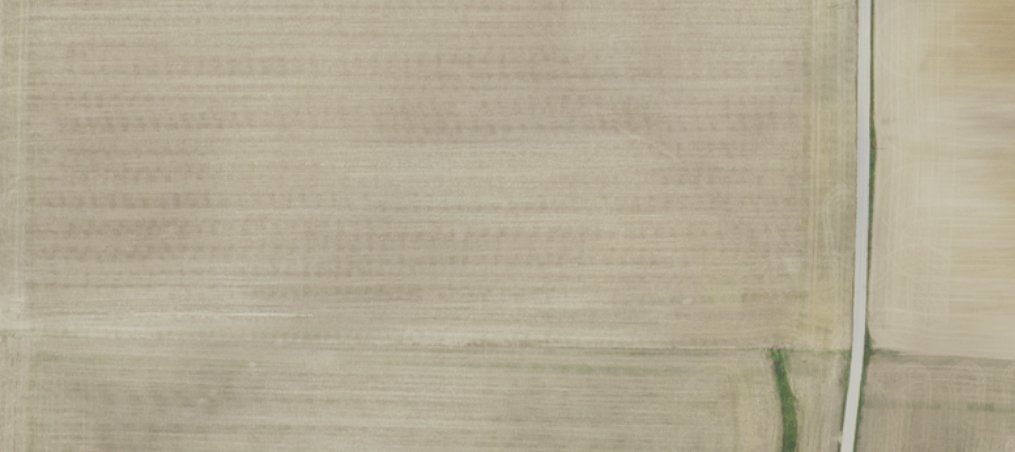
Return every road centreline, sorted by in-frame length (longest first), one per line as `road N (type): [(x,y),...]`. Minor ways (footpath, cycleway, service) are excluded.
road 1 (residential): [(845,451),(856,368),(865,0)]

